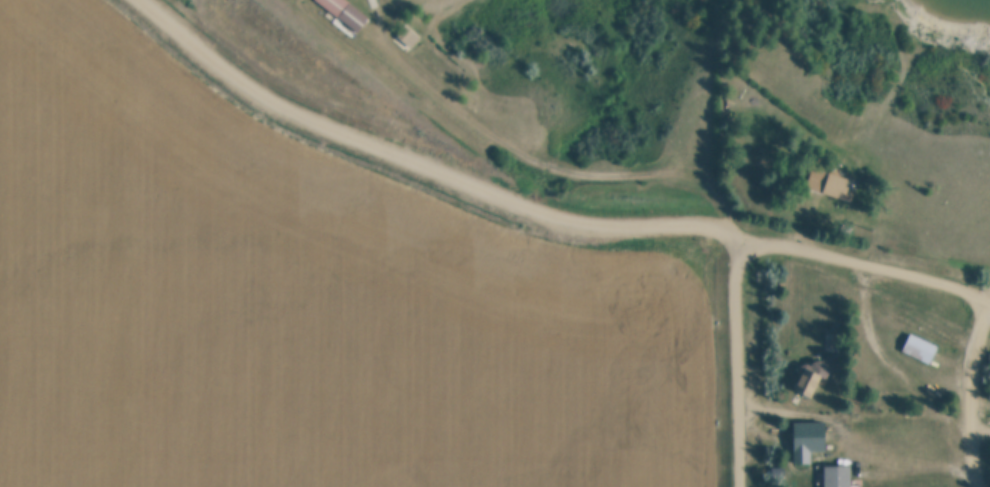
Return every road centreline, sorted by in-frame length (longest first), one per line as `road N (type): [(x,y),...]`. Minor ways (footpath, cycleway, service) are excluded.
road 1 (residential): [(742,486),(740,281),(750,255),(800,244),(897,266),(989,300)]
road 2 (residential): [(989,305),(970,378),(977,486)]

